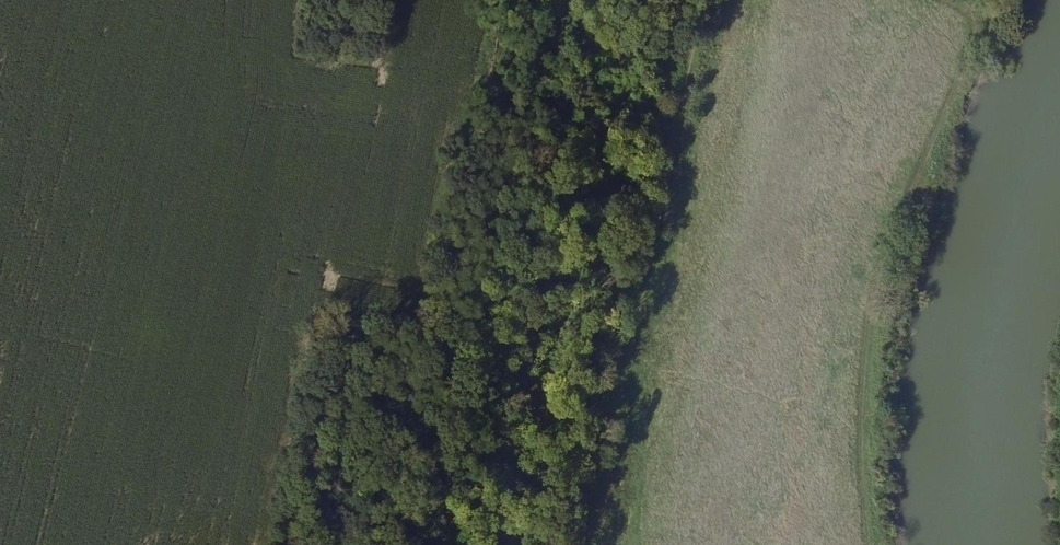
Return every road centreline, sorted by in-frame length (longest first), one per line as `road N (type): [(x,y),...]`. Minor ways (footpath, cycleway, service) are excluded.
road 1 (track): [(951,0),(973,18),(970,35),(869,301),(866,544)]
road 2 (track): [(699,0),(580,544)]

